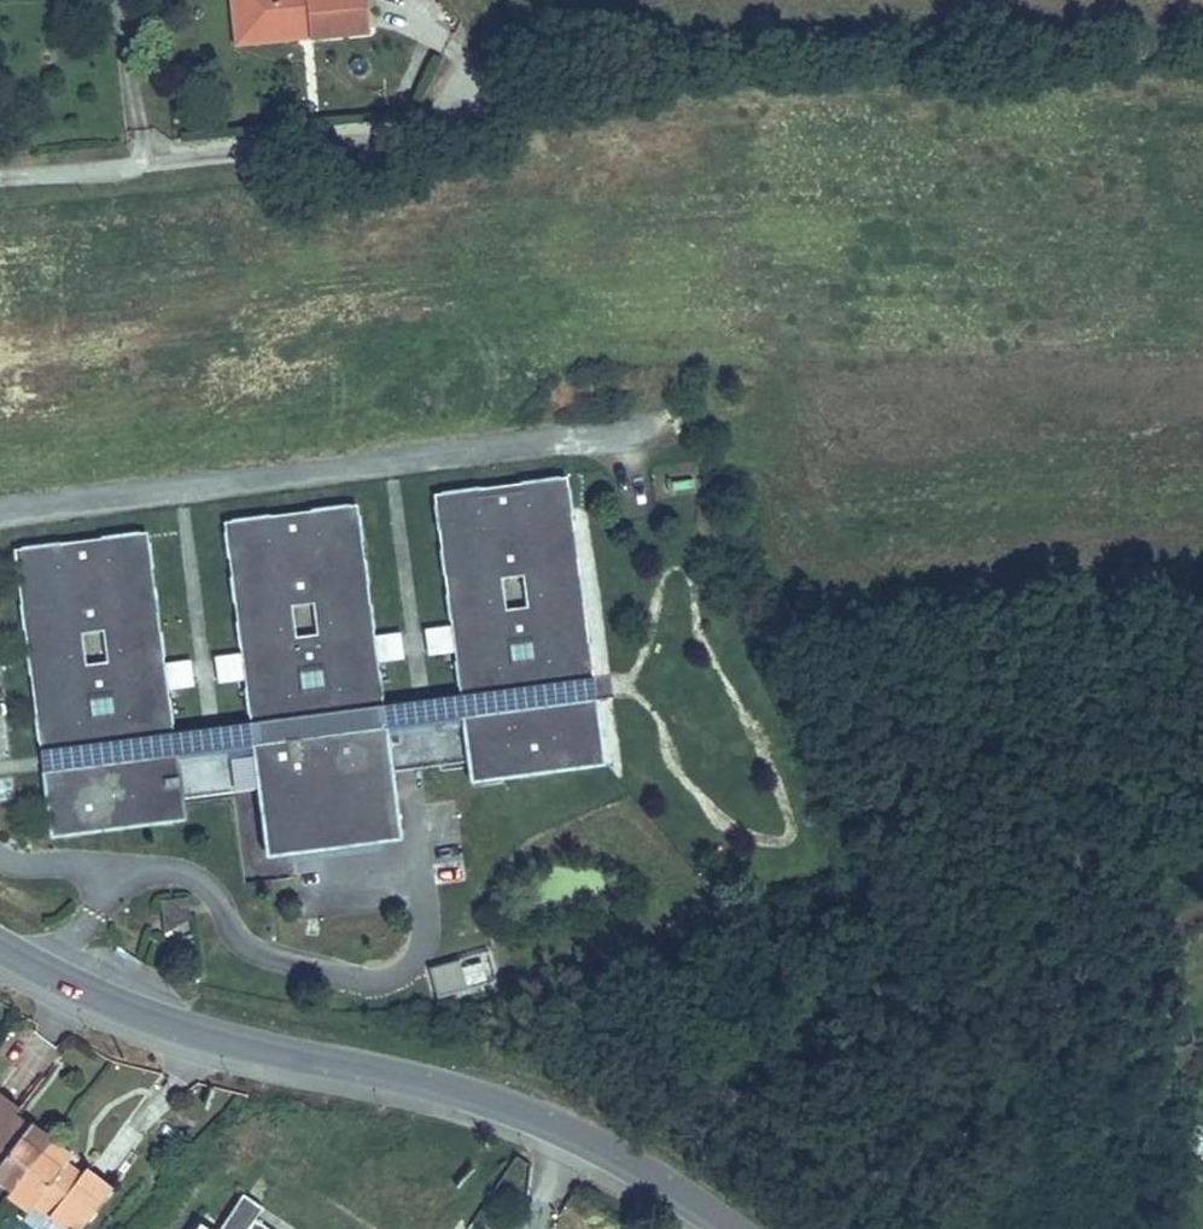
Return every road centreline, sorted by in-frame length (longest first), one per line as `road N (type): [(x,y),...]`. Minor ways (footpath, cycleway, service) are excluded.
road 1 (tertiary): [(728,1228),(546,1122),(450,1087),(175,1026),(0,948)]

